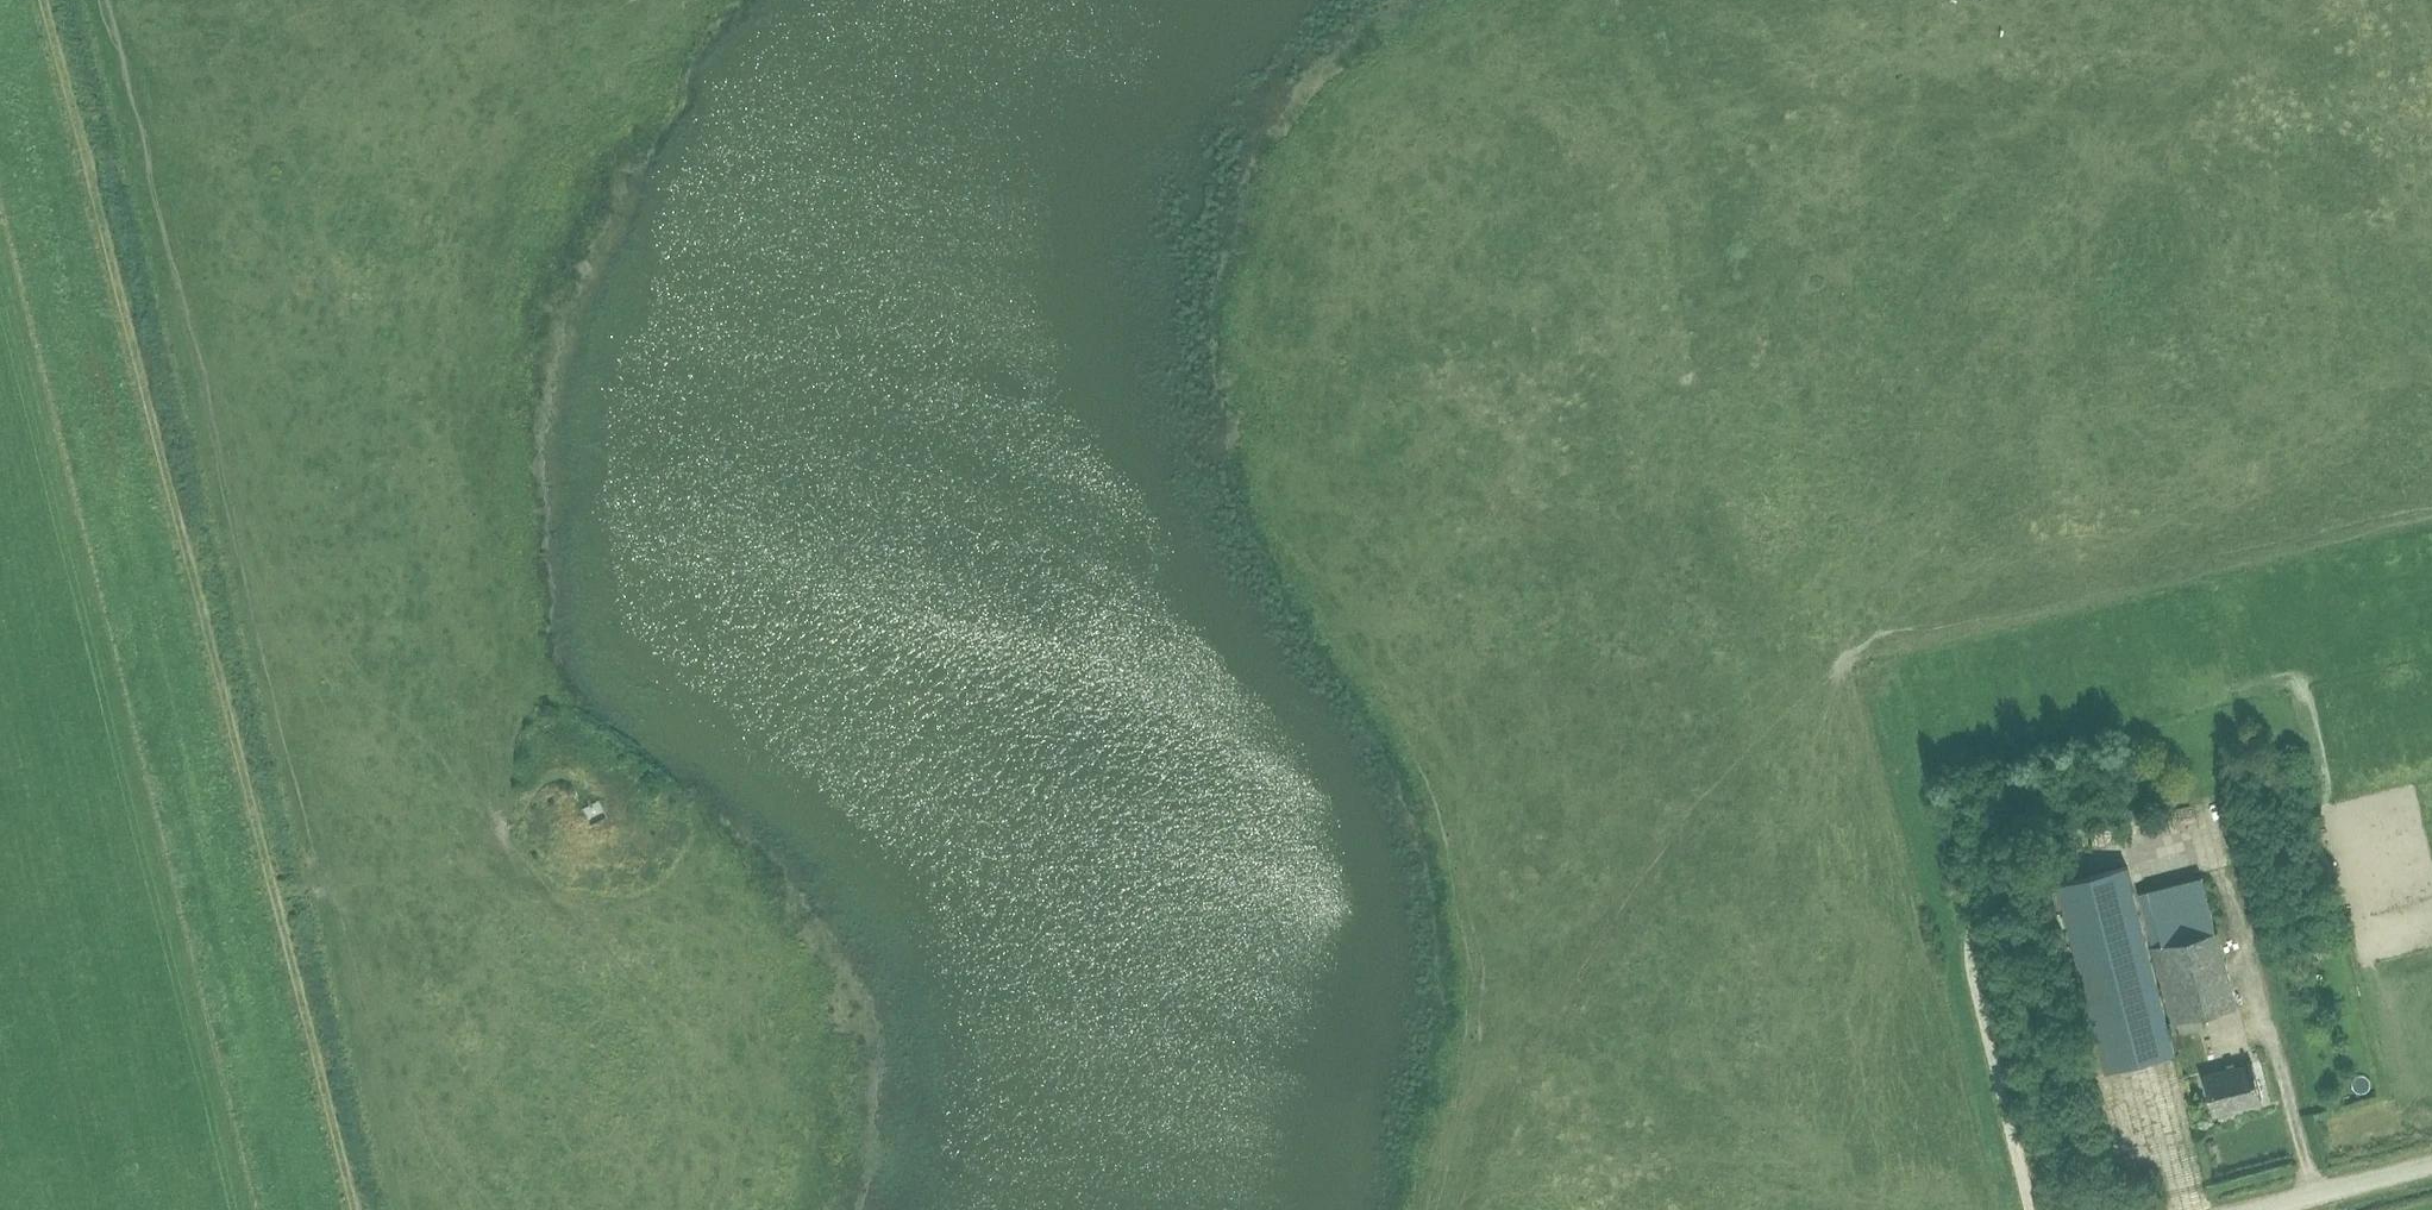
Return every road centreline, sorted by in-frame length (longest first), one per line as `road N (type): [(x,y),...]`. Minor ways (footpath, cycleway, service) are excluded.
road 1 (track): [(45,0),(356,1209)]
road 2 (track): [(2033,1209),(1969,966)]
road 3 (unclassified): [(2258,1209),(2431,1165)]

